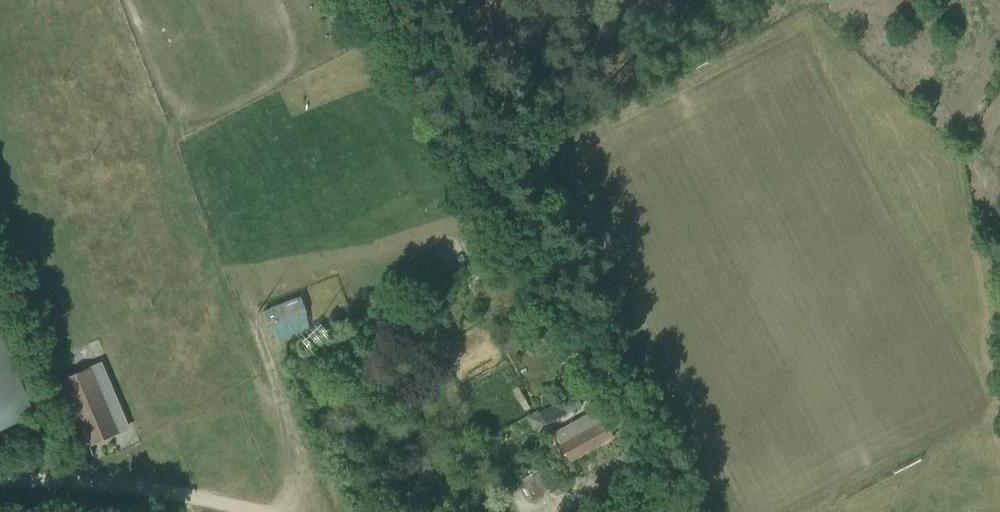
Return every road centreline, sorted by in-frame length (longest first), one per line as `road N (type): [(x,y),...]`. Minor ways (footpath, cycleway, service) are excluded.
road 1 (track): [(259,511),(103,482),(0,479)]
road 2 (track): [(281,511),(303,481),(305,463),(250,311)]

